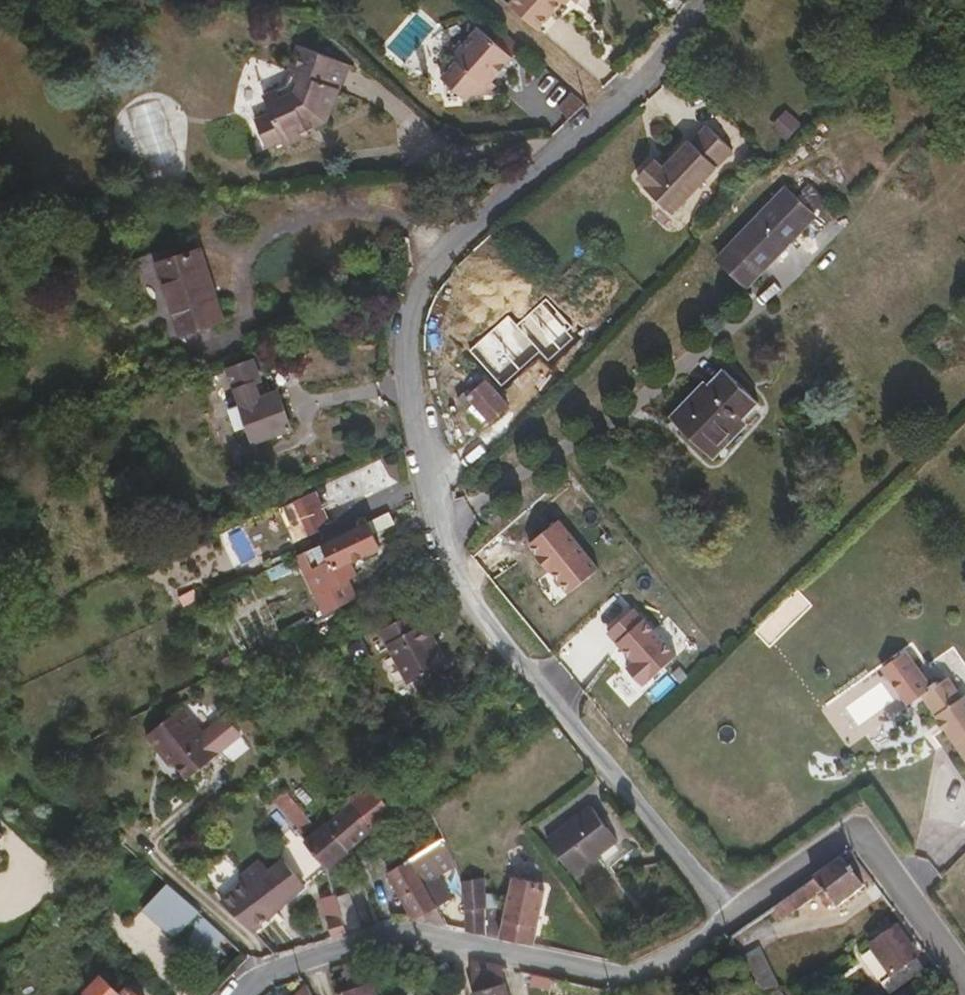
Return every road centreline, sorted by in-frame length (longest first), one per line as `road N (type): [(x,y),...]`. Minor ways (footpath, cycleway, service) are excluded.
road 1 (unclassified): [(706,0),(652,72),(458,240),(418,292),(411,385),(449,549),(473,603),(734,919)]
road 2 (residential): [(238,994),(275,968),(395,931),(620,977),(658,966),(734,919)]
road 3 (unclassified): [(734,919),(860,832),(964,974)]

